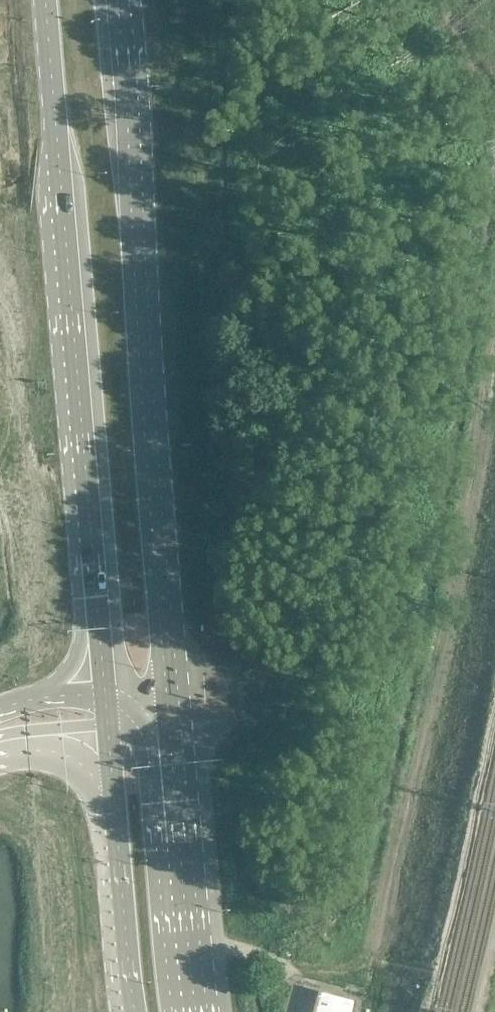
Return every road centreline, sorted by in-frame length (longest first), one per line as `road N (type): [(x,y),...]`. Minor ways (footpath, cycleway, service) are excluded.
road 1 (secondary): [(167,687),(115,0)]
road 2 (secondary): [(42,0),(92,607)]
road 3 (secondary): [(187,1011),(170,720)]
road 4 (secondary): [(109,812),(126,1011)]

